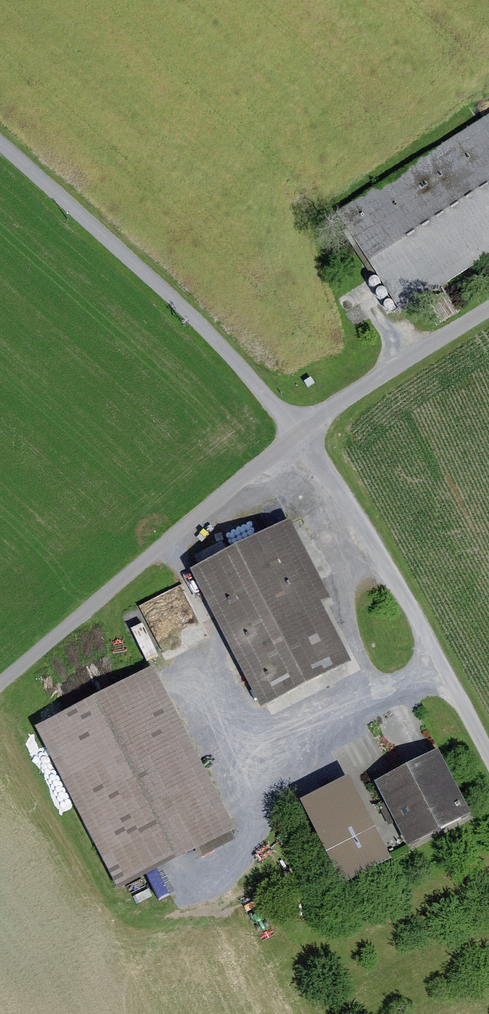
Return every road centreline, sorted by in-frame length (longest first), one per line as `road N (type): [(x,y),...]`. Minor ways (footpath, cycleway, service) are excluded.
road 1 (track): [(0,146),(242,364),(411,613),(488,762)]
road 2 (unclassified): [(0,693),(298,441),(488,312)]

